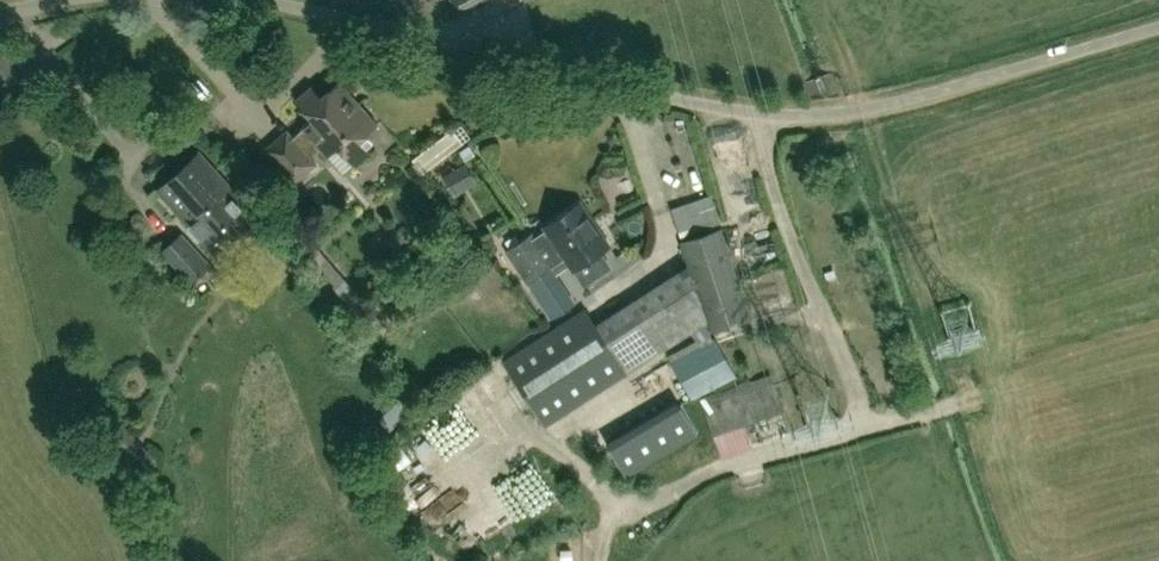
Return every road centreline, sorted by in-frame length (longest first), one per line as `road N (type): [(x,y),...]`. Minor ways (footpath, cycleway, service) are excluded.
road 1 (unclassified): [(240,0),(683,105),(810,116),(1158,20)]

